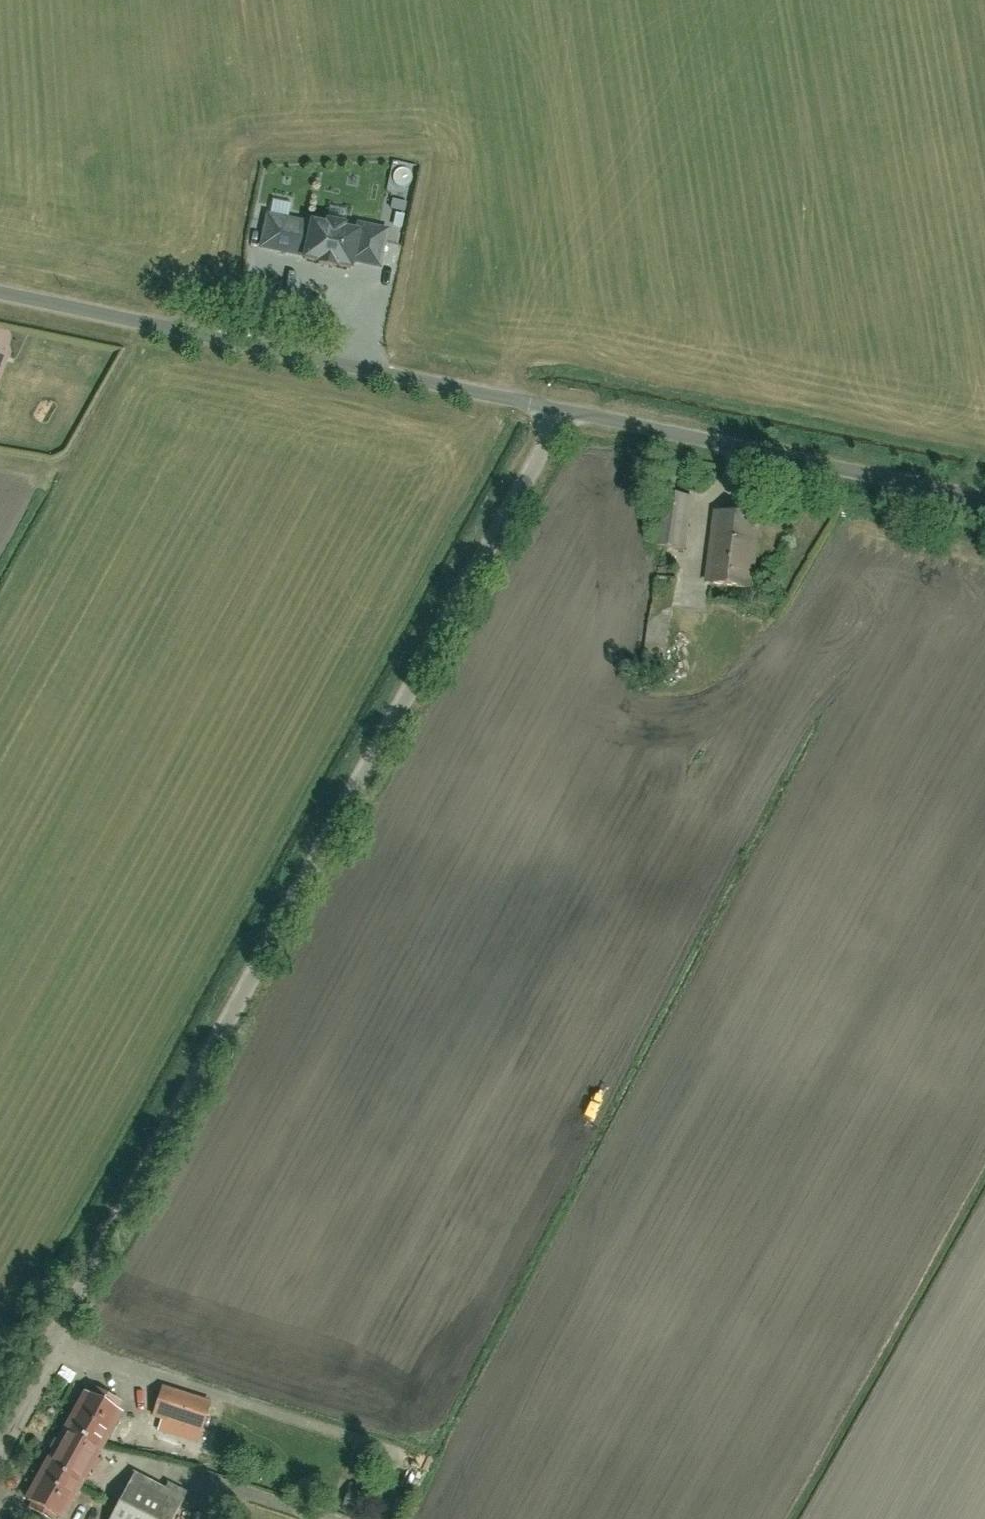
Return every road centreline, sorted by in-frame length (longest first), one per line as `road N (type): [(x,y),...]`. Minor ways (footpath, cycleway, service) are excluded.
road 1 (residential): [(0,1432),(564,411)]
road 2 (residential): [(0,293),(564,411)]
road 3 (residential): [(564,411),(984,501)]

